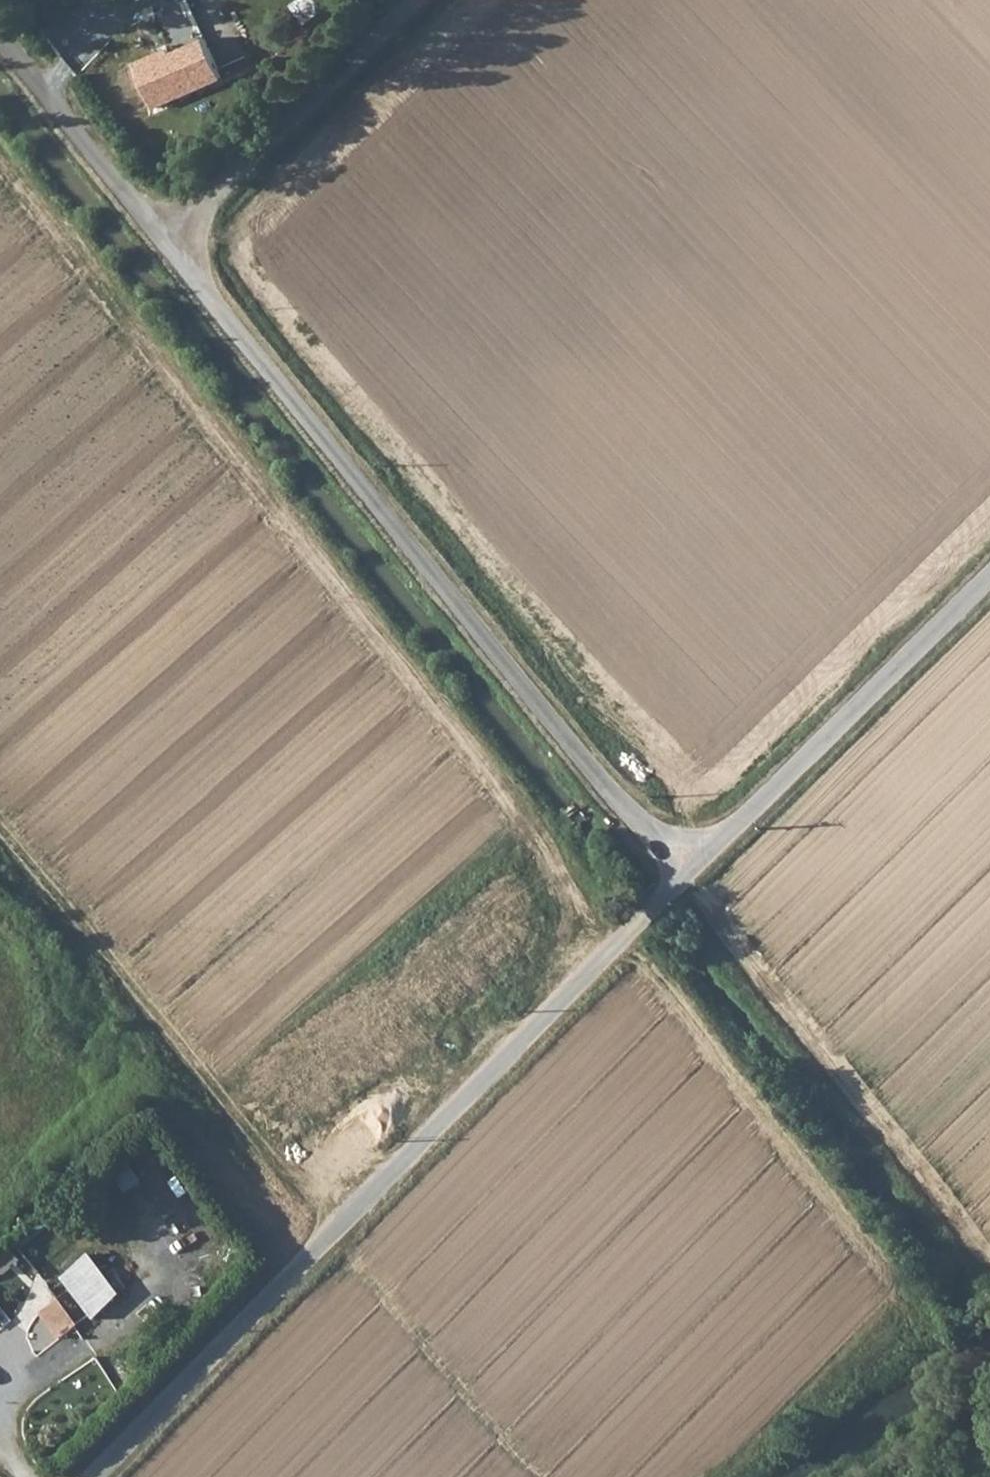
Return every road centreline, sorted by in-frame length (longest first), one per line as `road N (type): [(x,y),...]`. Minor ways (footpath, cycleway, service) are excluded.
road 1 (unclassified): [(90,1476),(989,573)]

